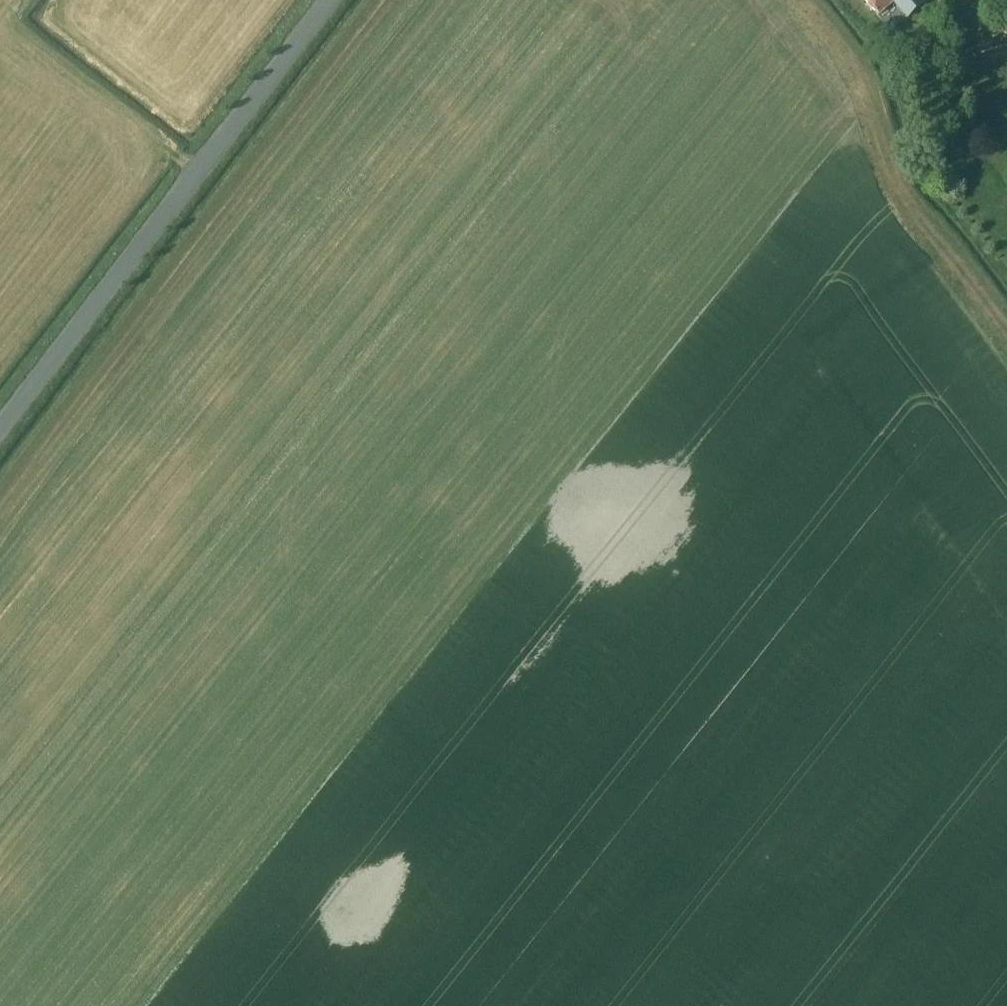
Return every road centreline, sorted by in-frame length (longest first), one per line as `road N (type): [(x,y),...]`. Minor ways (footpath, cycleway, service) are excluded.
road 1 (tertiary): [(0,425),(328,0)]

